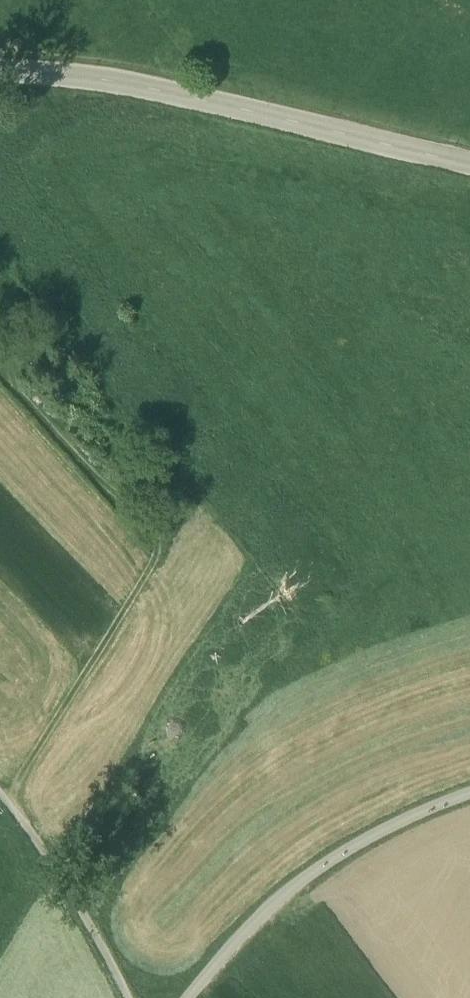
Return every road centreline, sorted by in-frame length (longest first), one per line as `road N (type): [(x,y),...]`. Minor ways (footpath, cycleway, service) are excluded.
road 1 (unclassified): [(0,71),(139,84),(469,162)]
road 2 (unclassified): [(189,997),(313,868),(469,791)]

